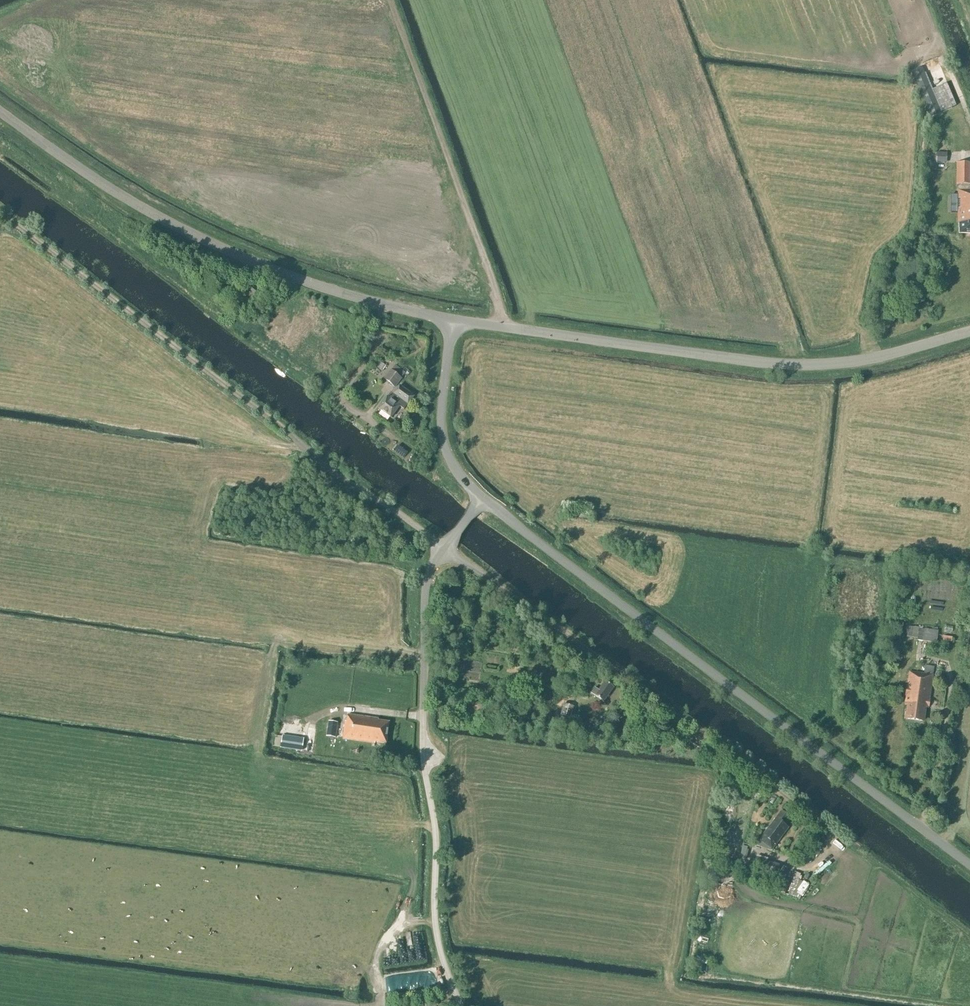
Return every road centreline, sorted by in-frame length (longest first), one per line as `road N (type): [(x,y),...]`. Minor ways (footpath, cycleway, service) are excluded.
road 1 (tertiary): [(969,864),(482,498)]
road 2 (tertiary): [(969,331),(866,360),(791,365),(453,320)]
road 3 (tertiary): [(453,320),(332,290),(224,250),(105,185),(0,111)]
road 4 (unclassified): [(460,1005),(438,941),(436,839),(423,753),(425,594),(444,548)]
road 5 (track): [(0,213),(348,480)]
road 6 (unclassified): [(444,548),(739,762)]
road 7 (tertiary): [(482,498),(455,470),(442,439),(453,320)]

